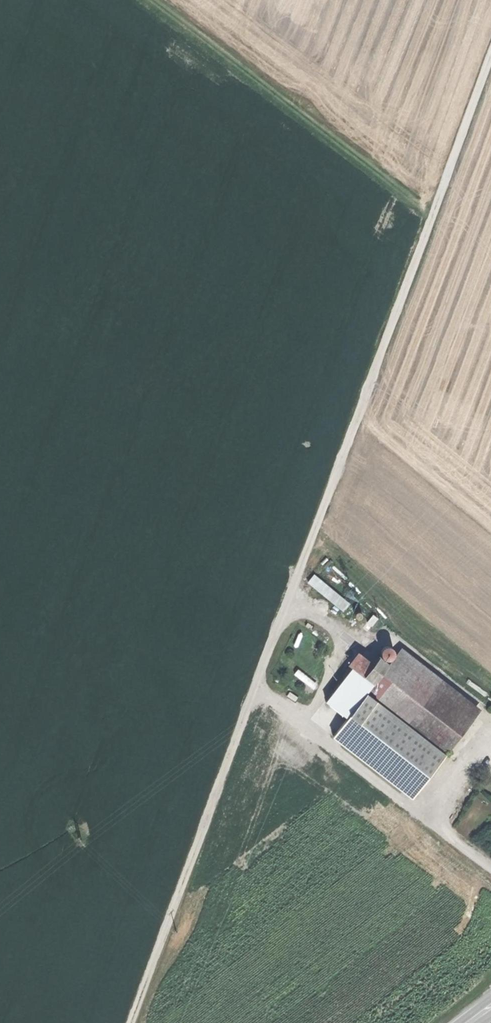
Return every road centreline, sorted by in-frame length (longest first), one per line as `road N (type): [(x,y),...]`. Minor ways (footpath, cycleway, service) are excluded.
road 1 (track): [(131,1022),(490,56)]
road 2 (track): [(430,223),(143,0)]

